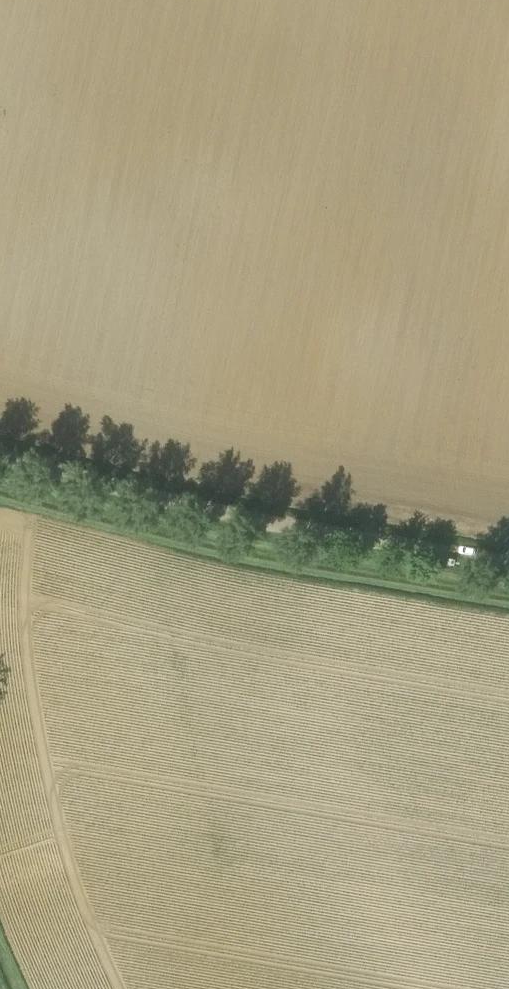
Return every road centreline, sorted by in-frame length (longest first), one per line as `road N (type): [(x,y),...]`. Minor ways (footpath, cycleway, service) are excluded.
road 1 (unclassified): [(508,562),(136,508),(0,459)]

